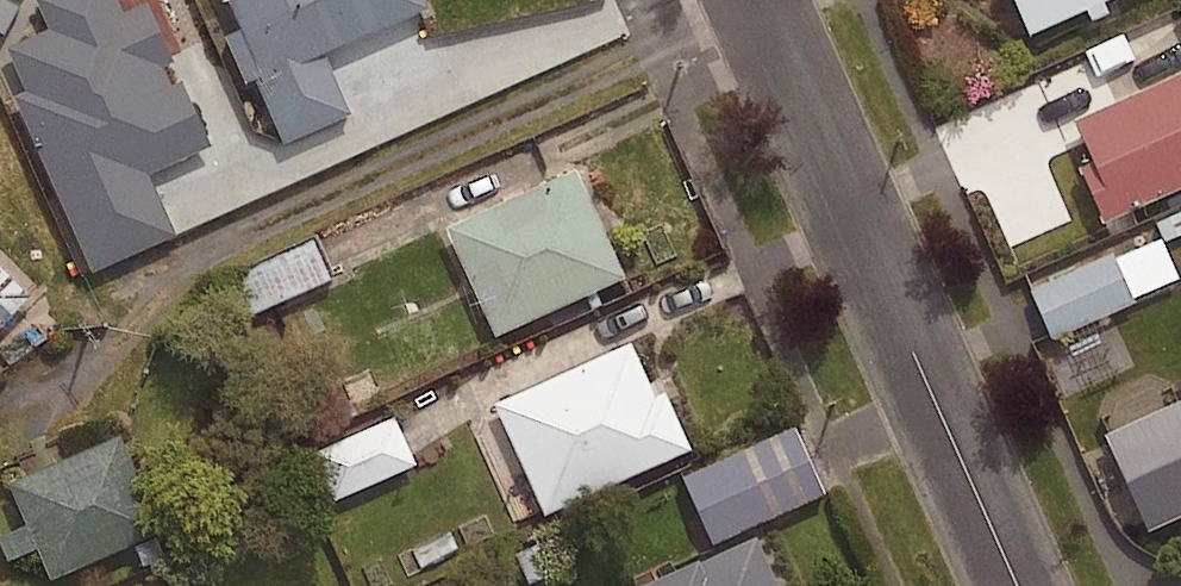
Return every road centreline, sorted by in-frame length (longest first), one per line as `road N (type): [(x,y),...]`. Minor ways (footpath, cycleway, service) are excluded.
road 1 (residential): [(756,0),(1016,585)]

